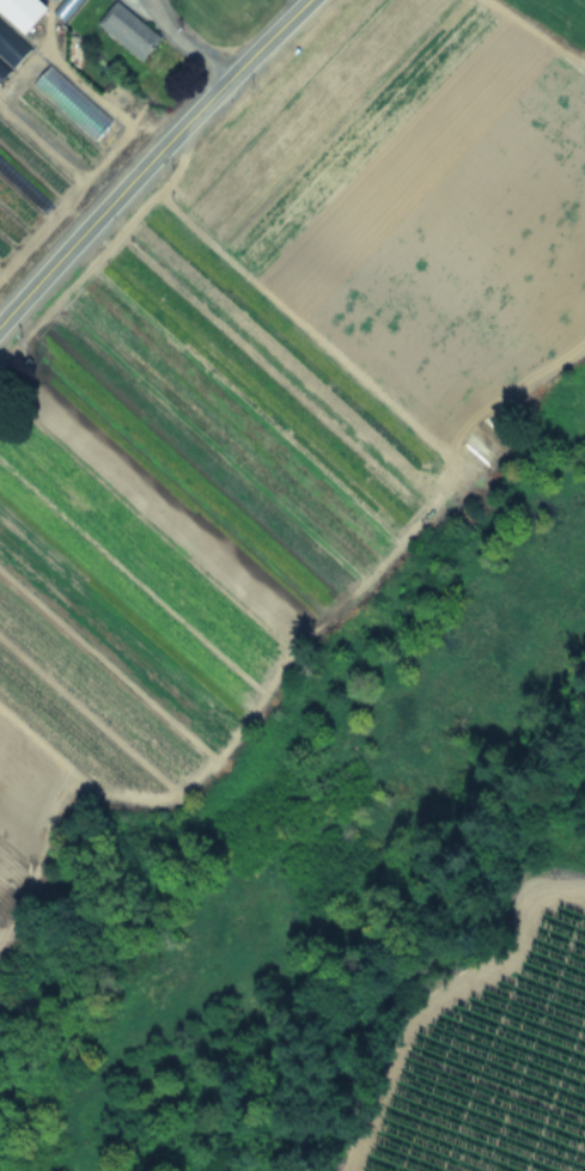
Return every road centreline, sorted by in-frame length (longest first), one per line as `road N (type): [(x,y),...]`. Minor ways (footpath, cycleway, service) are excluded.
road 1 (tertiary): [(0,324),(311,0)]

